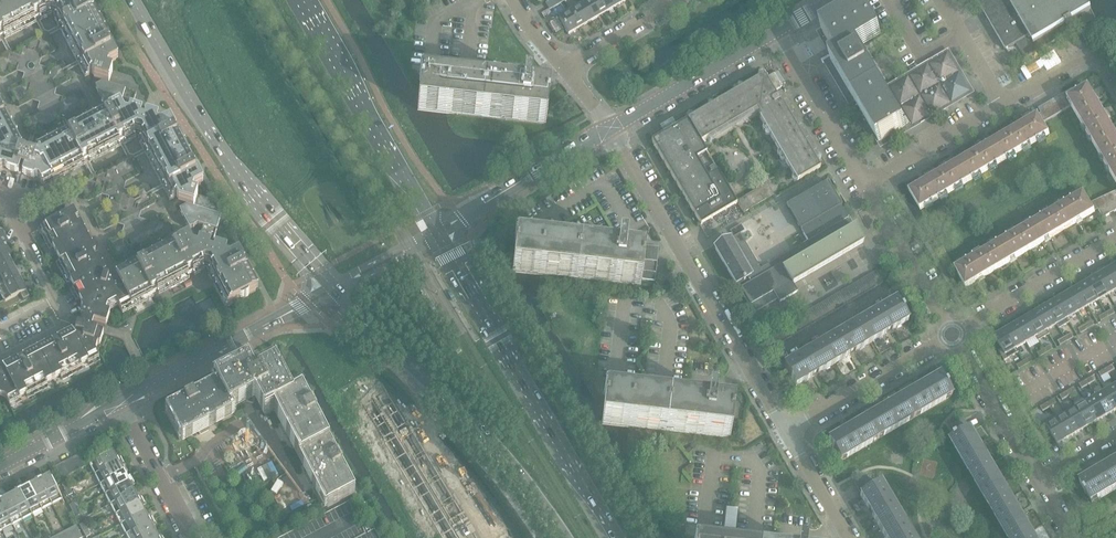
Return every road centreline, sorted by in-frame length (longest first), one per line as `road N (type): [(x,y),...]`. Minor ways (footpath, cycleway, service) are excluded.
road 1 (secondary): [(619,537),(440,231)]
road 2 (secondary): [(133,0),(239,174),(334,288)]
road 3 (residential): [(787,428),(610,127)]
road 4 (secondary): [(334,288),(516,470),(565,537)]
road 5 (secondary): [(440,231),(304,0)]
road 6 (residential): [(70,188),(138,152),(184,233),(113,270)]
road 7 (tertiary): [(119,405),(334,288)]
road 8 (residential): [(0,49),(48,25),(93,107),(32,137)]
road 9 (unclassified): [(440,231),(610,127)]
road 10 (unclassified): [(610,127),(775,30)]
road 11 (residential): [(787,428),(953,335)]
road 12 (residential): [(953,335),(1115,236)]
road 13 (residential): [(865,182),(775,30)]
road 14 (residential): [(953,335),(865,182)]
road 15 (residential): [(1040,482),(953,335)]
road 16 (residential): [(865,182),(1002,104)]
road 17 (residential): [(191,537),(119,405)]
road 18 (residential): [(1115,75),(1107,59),(1088,54),(1002,104)]
road 19 (tertiary): [(0,466),(119,405)]
road 20 (residential): [(851,537),(787,428)]
road 21 (residential): [(565,62),(674,2)]

